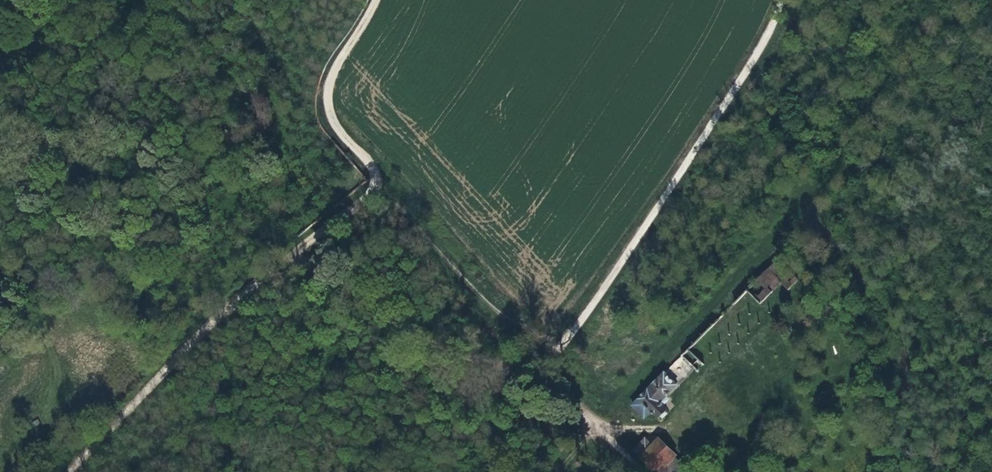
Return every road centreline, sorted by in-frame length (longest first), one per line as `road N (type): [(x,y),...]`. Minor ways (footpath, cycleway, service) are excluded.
road 1 (track): [(67,471),(215,319),(376,181)]
road 2 (track): [(782,0),(670,190),(556,351)]
road 3 (track): [(556,351),(493,306),(376,181)]
road 4 (track): [(376,181),(372,164),(336,123),(328,98),(332,75),(377,0)]
road 5 (track): [(638,471),(561,389),(552,375),(556,351)]

